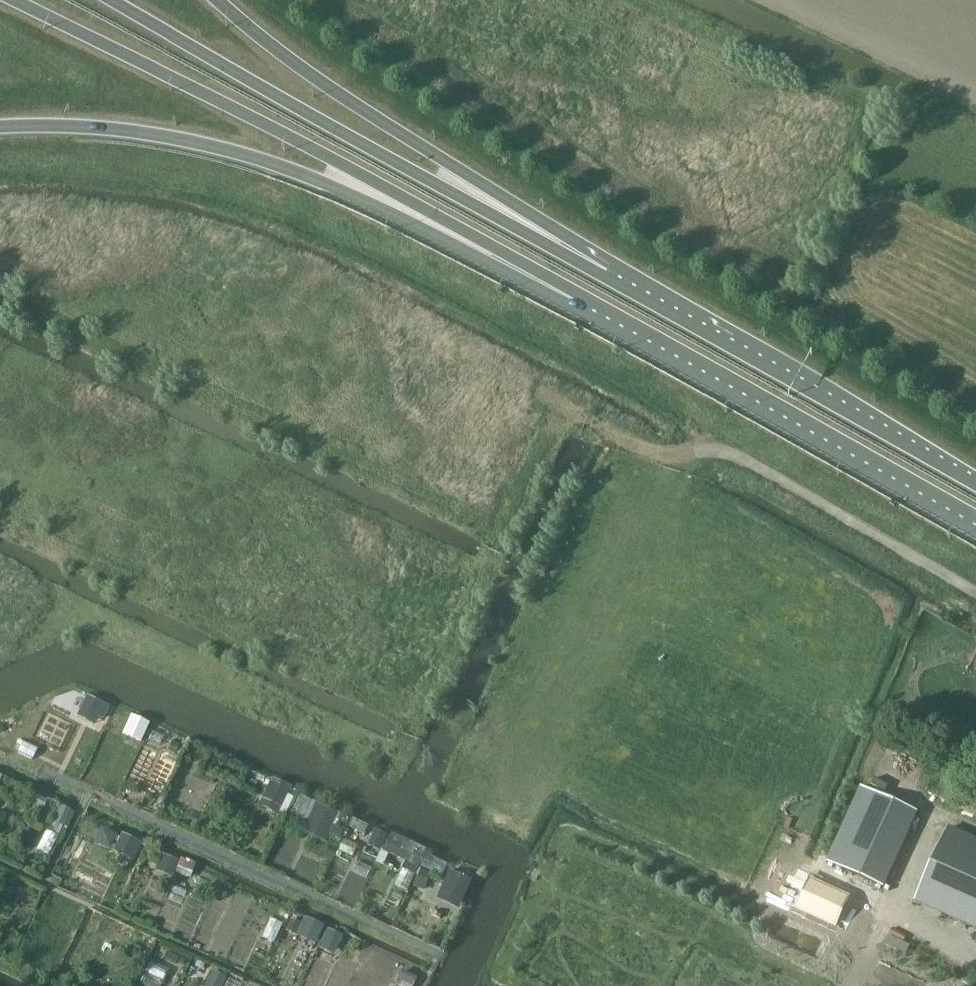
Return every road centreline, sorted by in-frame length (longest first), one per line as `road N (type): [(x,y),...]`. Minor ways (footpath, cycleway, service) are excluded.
road 1 (trunk): [(20,0),(596,303)]
road 2 (trunk): [(0,131),(160,133),(273,160),(596,303)]
road 3 (trunk): [(621,280),(107,0)]
road 4 (trunk): [(621,280),(463,168),(280,55),(223,0)]
road 5 (trunk): [(596,303),(975,522)]
road 6 (trunk): [(975,480),(621,280)]

